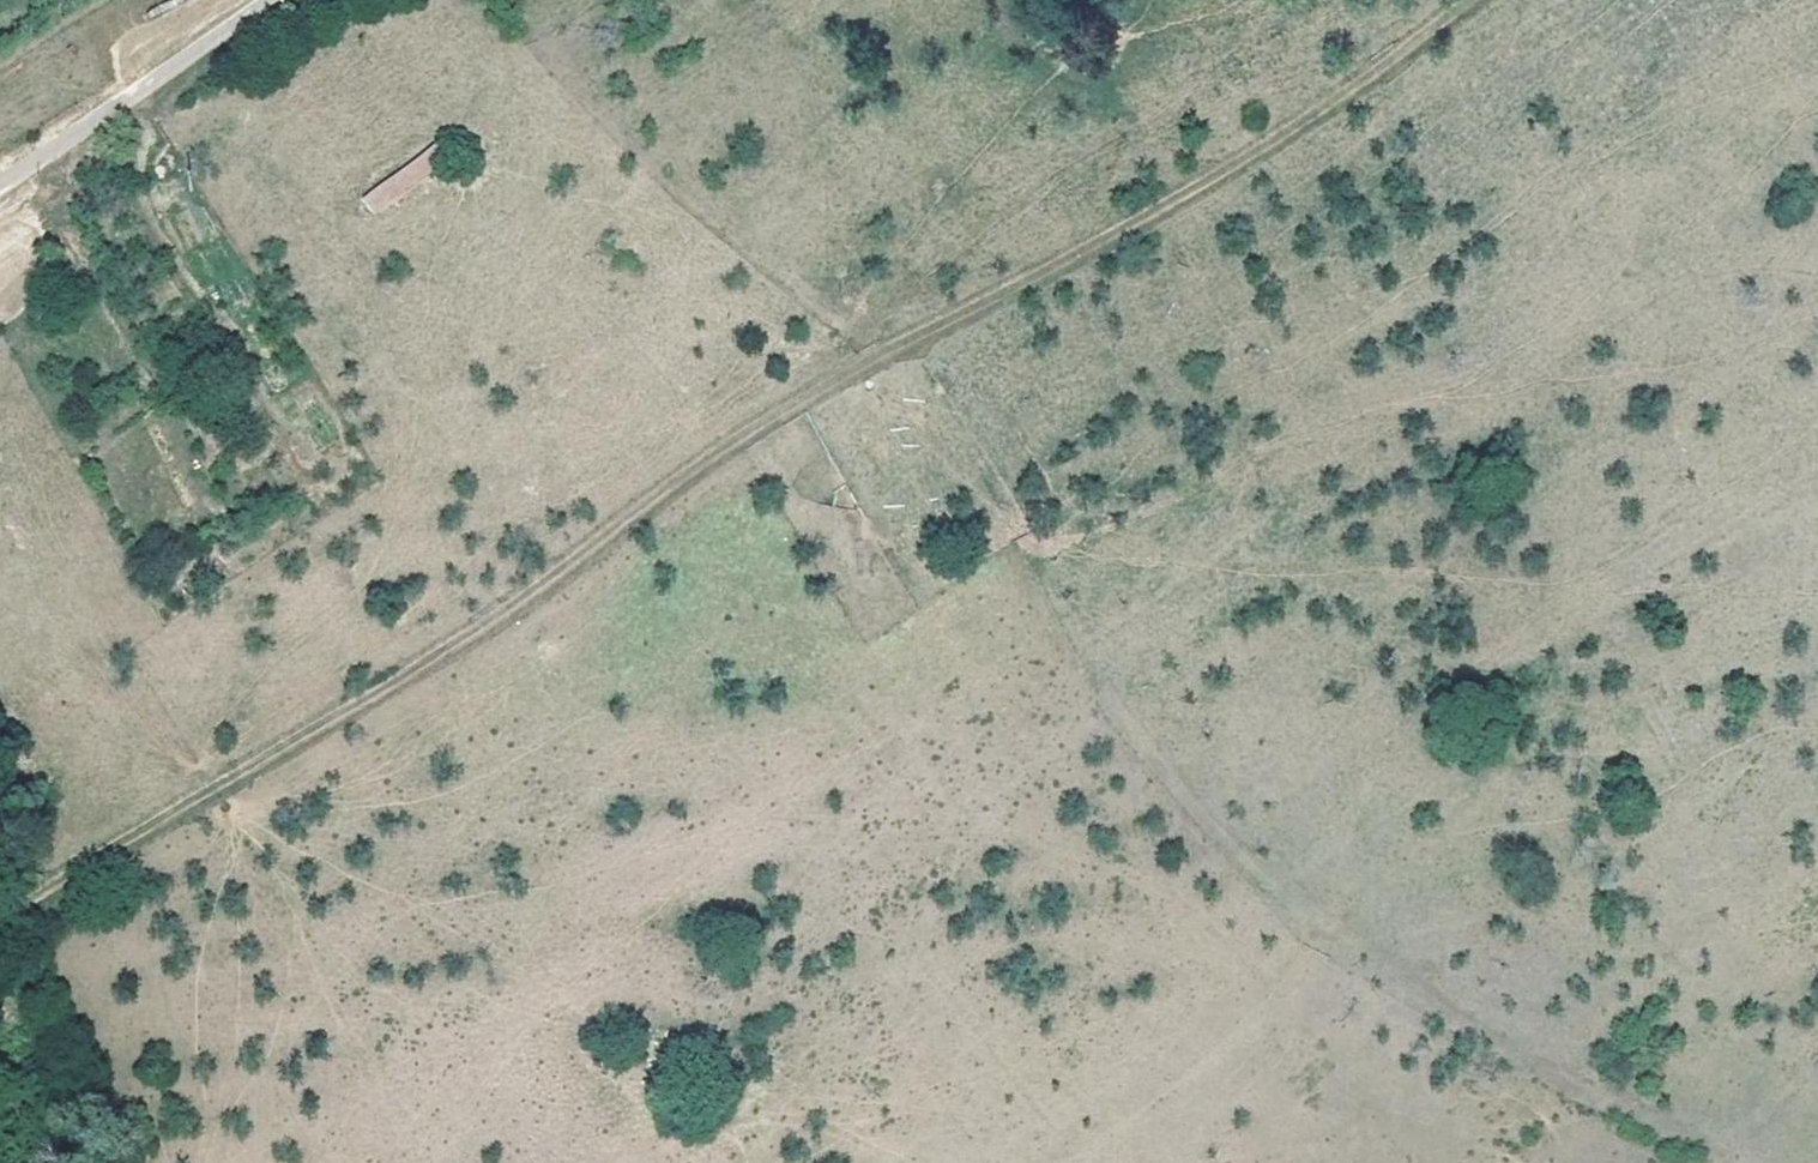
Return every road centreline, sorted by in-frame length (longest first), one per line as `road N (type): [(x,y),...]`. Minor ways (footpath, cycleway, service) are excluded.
road 1 (track): [(1494,0),(1207,189),(790,415),(669,456),(547,556),(349,692),(0,909)]
road 2 (track): [(509,0),(655,172),(931,400),(1019,528),(1099,683),(1254,876),(1308,928),(1424,1008),(1561,1090),(1717,1162)]
road 3 (track): [(90,1162),(0,890)]
road 4 (track): [(1720,1162),(1817,1079)]

